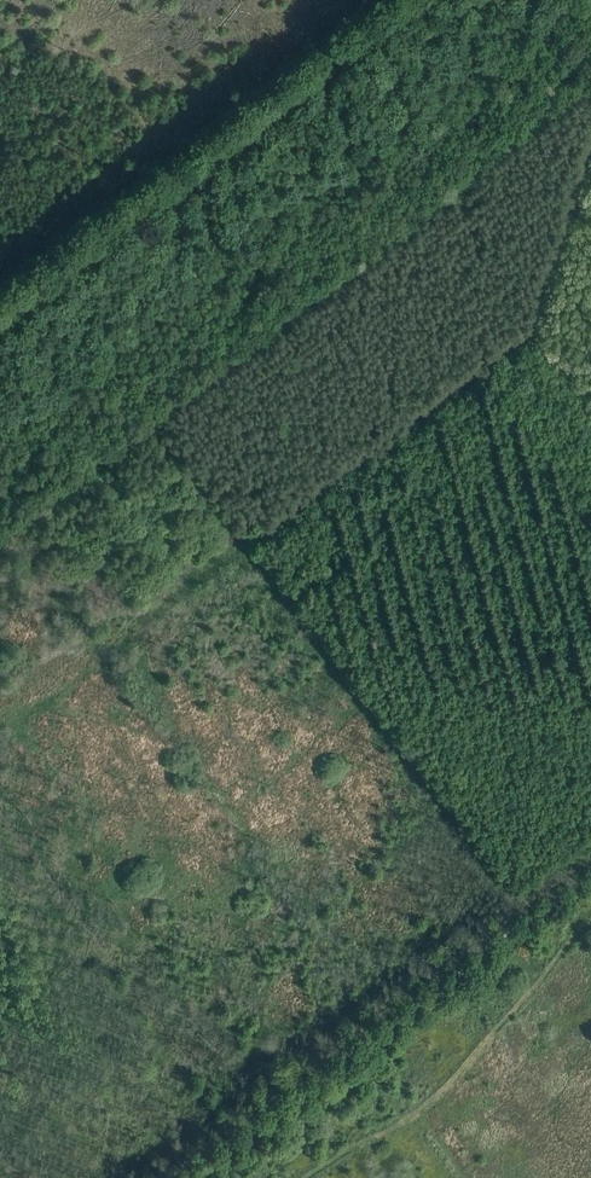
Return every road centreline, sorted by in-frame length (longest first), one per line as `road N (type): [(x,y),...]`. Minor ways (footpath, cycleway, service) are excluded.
road 1 (track): [(0,306),(399,0)]
road 2 (unclassified): [(192,1177),(590,876)]

